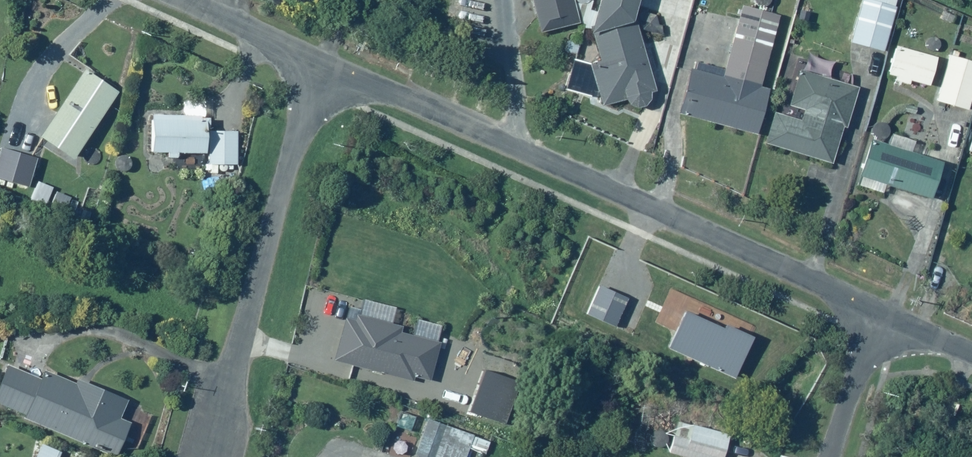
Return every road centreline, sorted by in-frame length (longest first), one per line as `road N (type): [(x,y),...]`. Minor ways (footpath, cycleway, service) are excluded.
road 1 (residential): [(315,60),(873,309)]
road 2 (residential): [(209,456),(315,60)]
road 3 (residential): [(832,456),(873,309)]
road 4 (residential): [(186,0),(315,60)]

